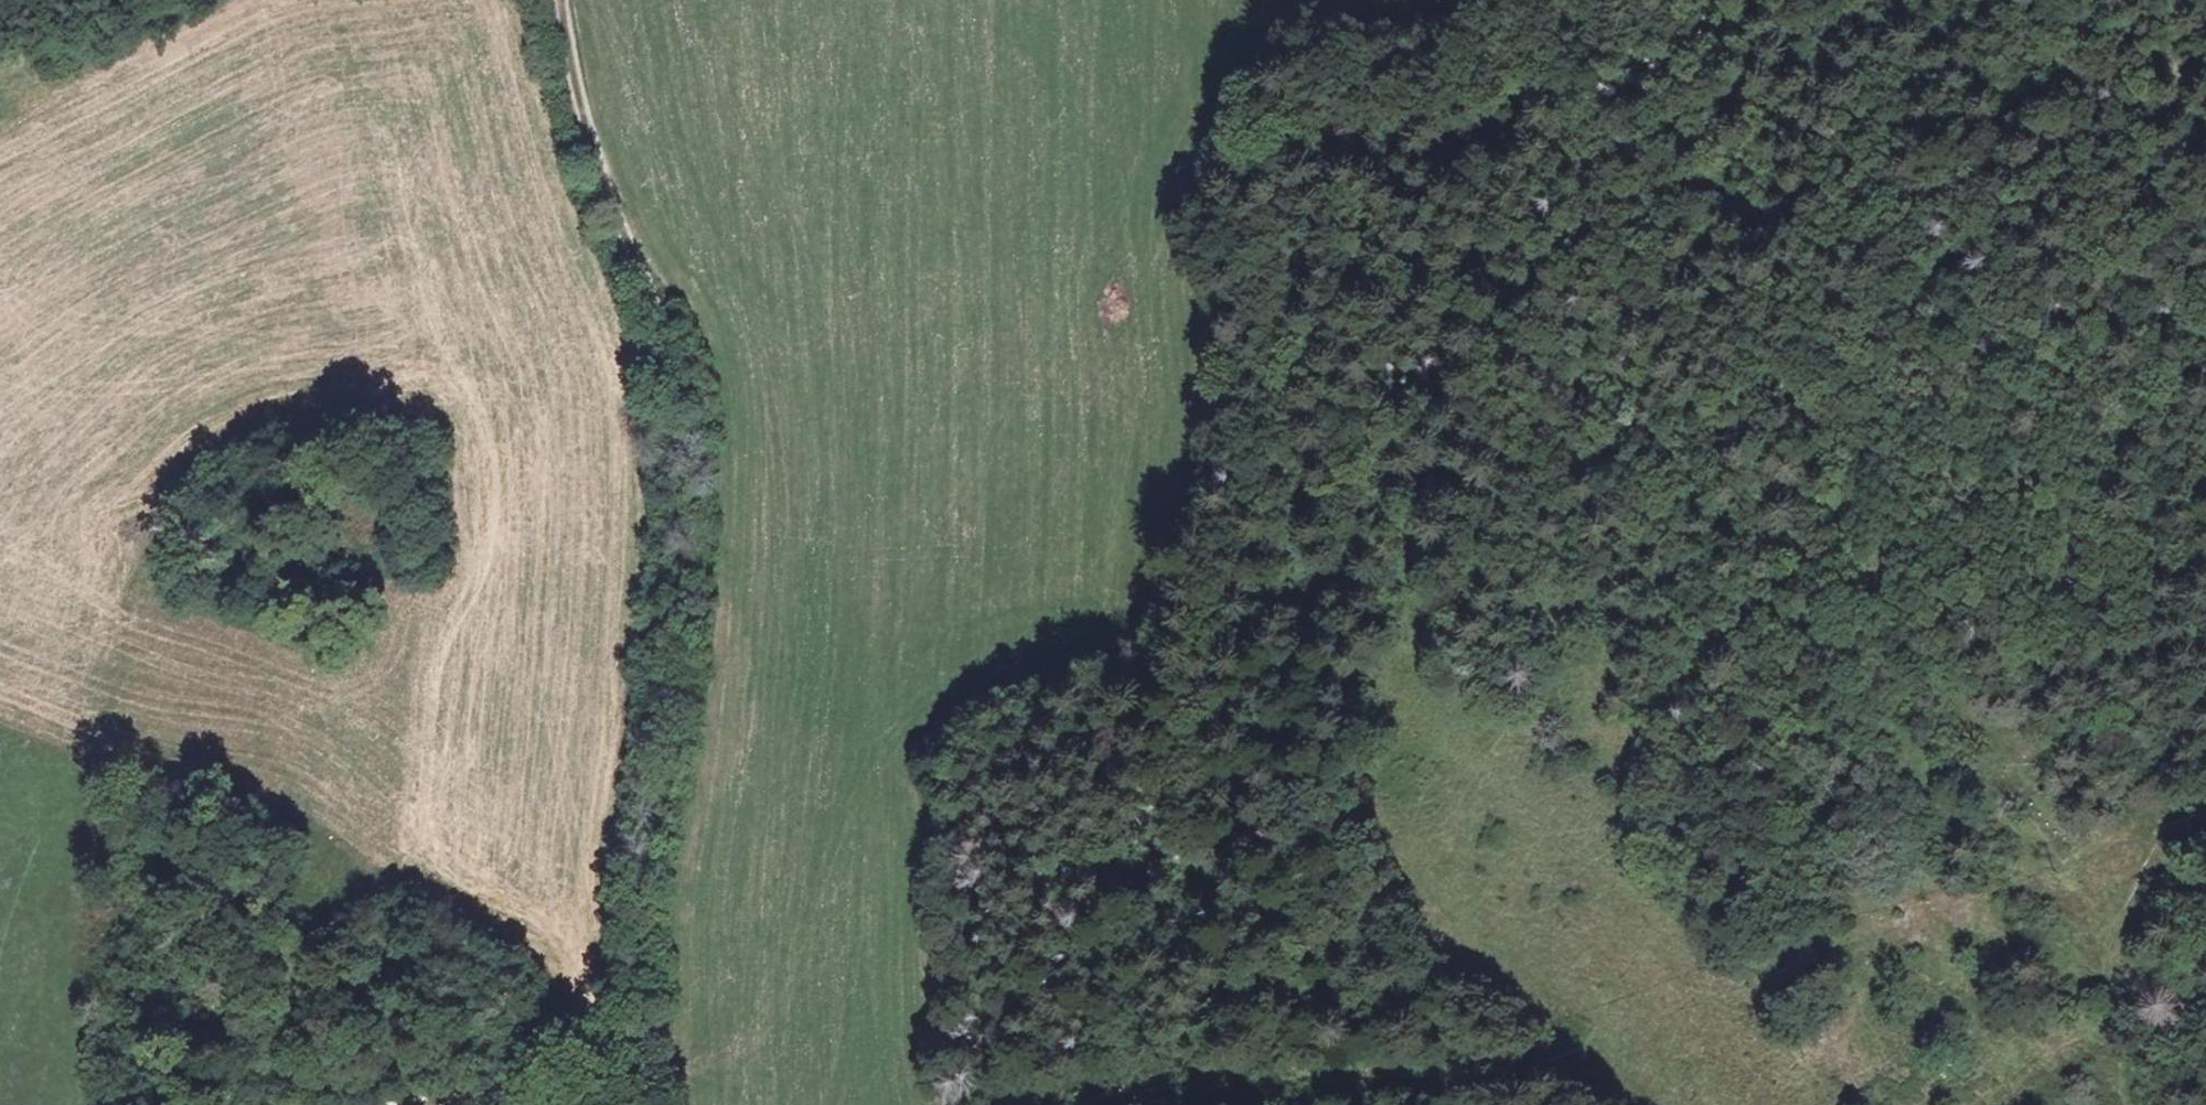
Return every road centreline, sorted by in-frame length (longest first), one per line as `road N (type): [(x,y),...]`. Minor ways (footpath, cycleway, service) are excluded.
road 1 (track): [(561,0),(558,39),(583,161),(651,320),(677,410),(660,802),(643,974),(644,1104)]
road 2 (track): [(646,1074),(463,1080),(375,1104)]

